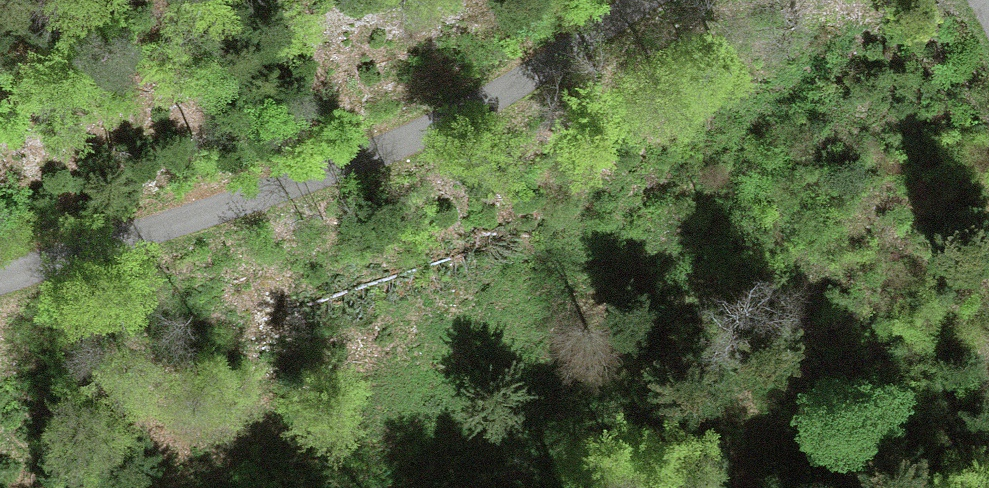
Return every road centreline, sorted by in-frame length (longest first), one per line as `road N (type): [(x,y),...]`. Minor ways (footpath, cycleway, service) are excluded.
road 1 (unclassified): [(0,278),(403,145),(524,84),(640,0)]
road 2 (track): [(364,487),(603,421),(787,446),(988,439)]

